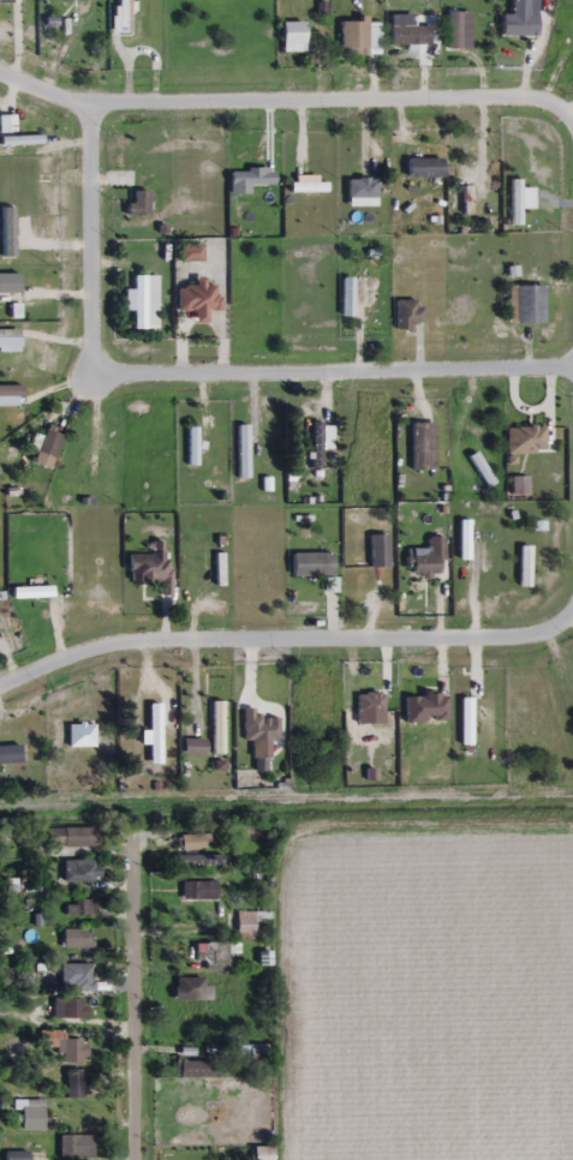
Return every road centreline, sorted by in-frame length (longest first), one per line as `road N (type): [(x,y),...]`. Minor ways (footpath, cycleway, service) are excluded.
road 1 (residential): [(96,103),(90,127),(96,376),(572,368)]
road 2 (residential): [(0,687),(133,641),(523,639),(551,633),(572,615)]
road 3 (residential): [(562,107),(515,95),(115,104),(43,94),(0,73)]
road 4 (residential): [(138,1159),(138,842)]

